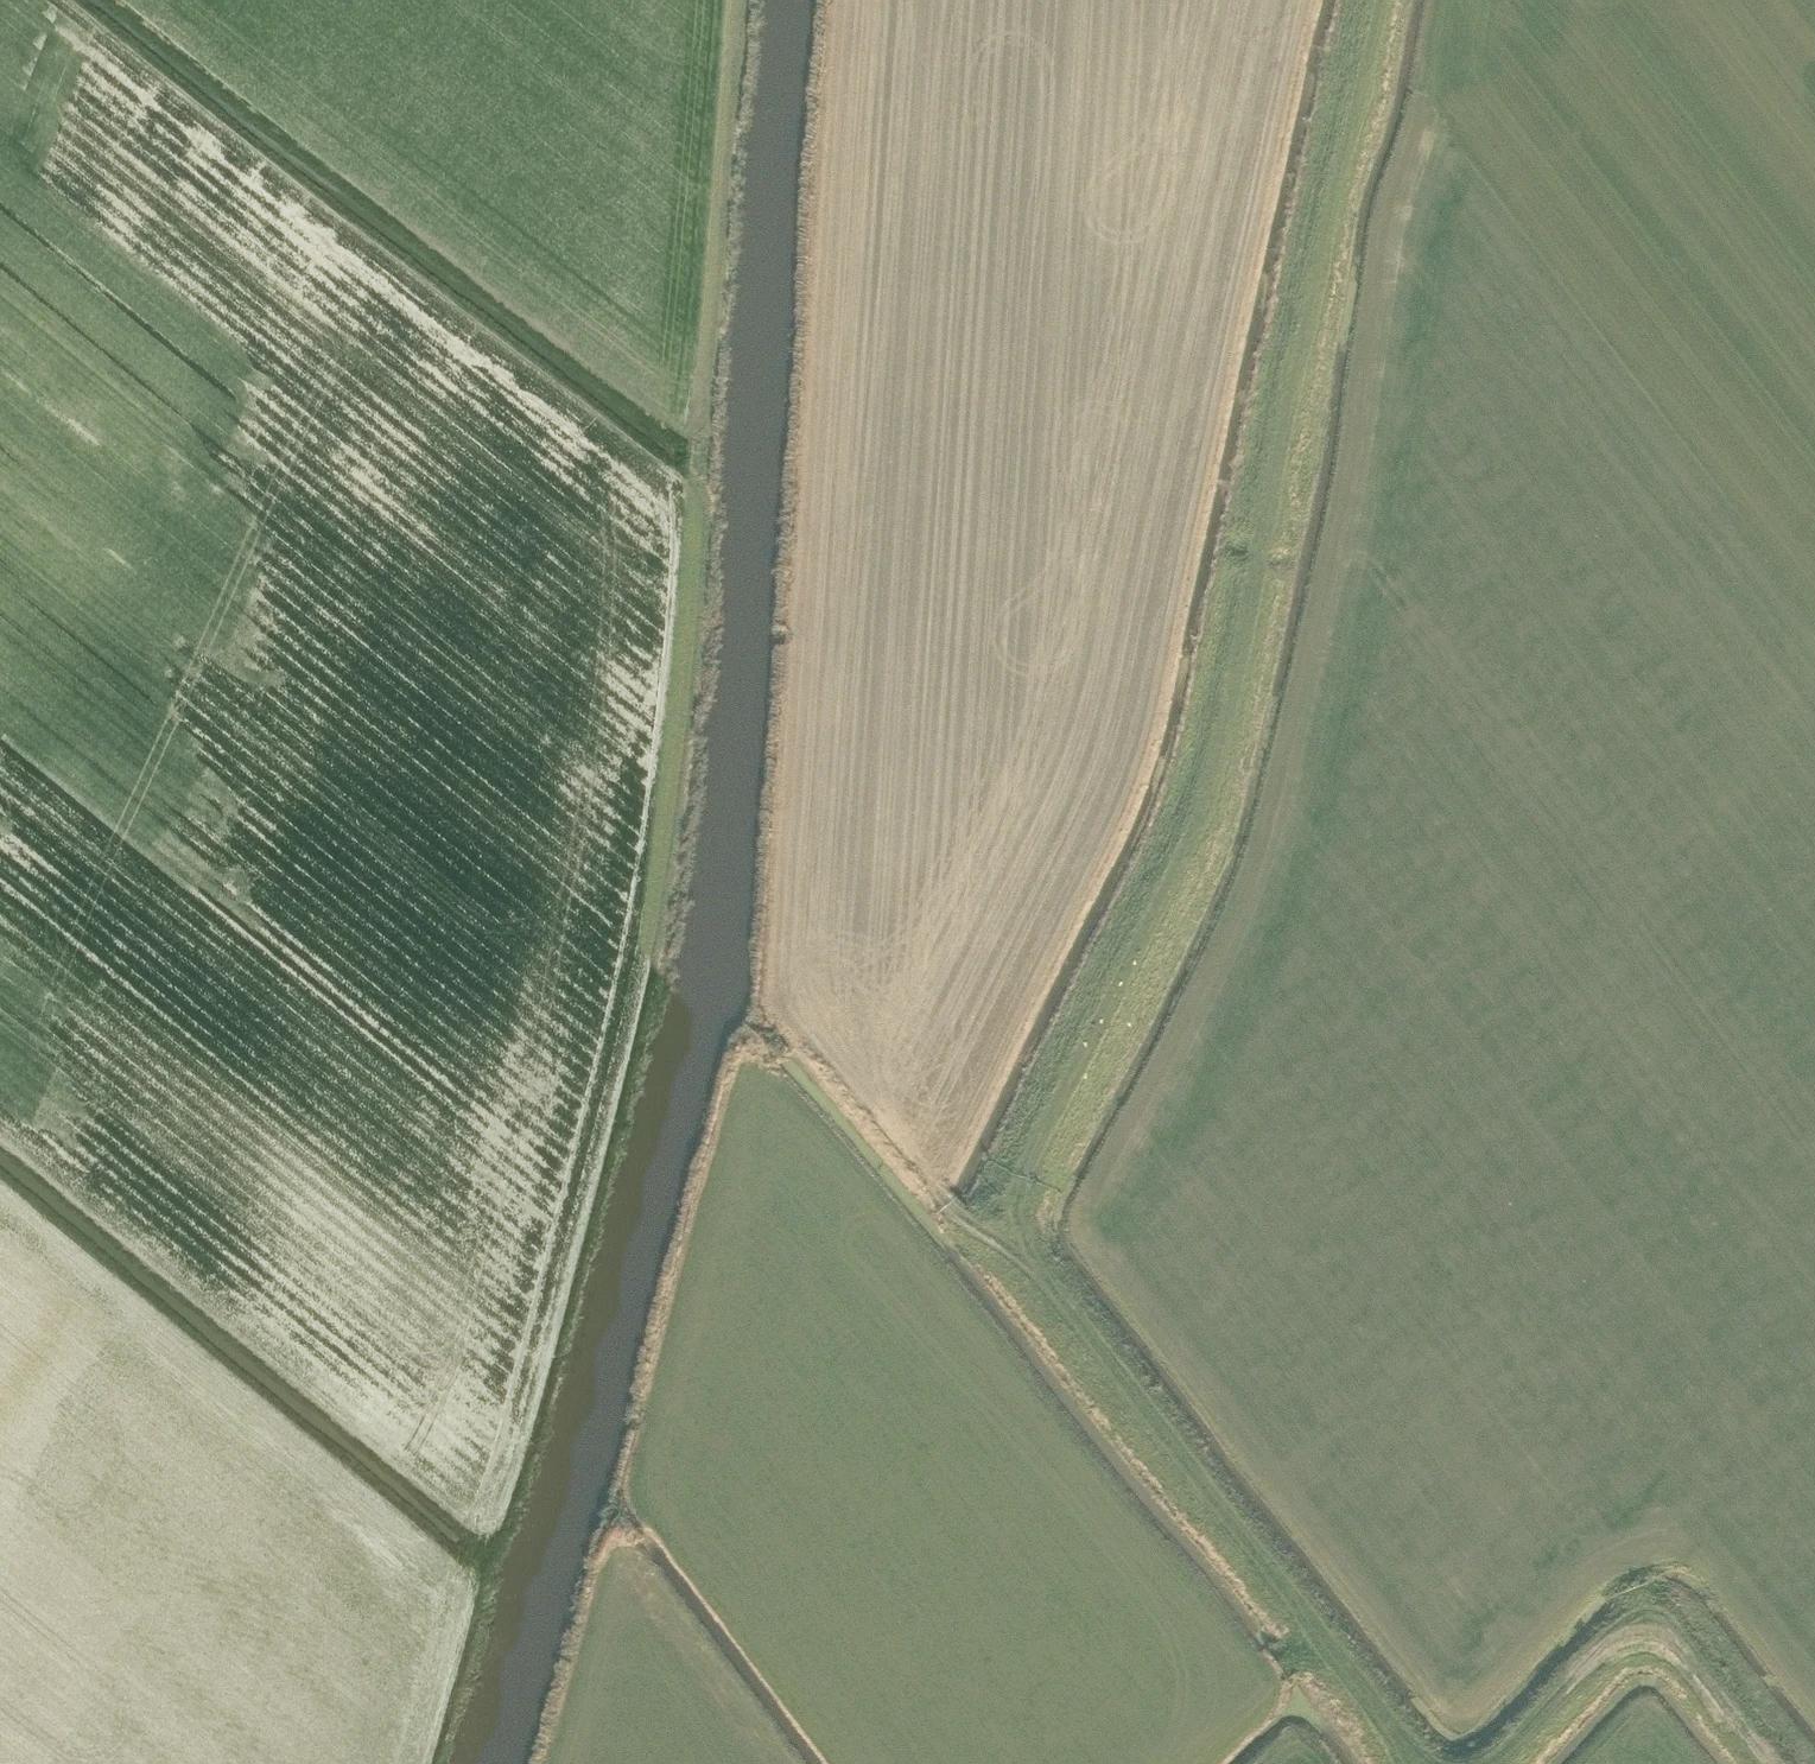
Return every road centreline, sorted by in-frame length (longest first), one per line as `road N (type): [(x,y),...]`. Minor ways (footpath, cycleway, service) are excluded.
road 1 (track): [(1382,0),(1291,386),(1222,756),(1183,865),(999,1240)]
road 2 (track): [(999,1240),(1038,1265),(1422,1763)]
road 3 (track): [(1492,1763),(1607,1645),(1653,1633),(1695,1660),(1776,1763)]

